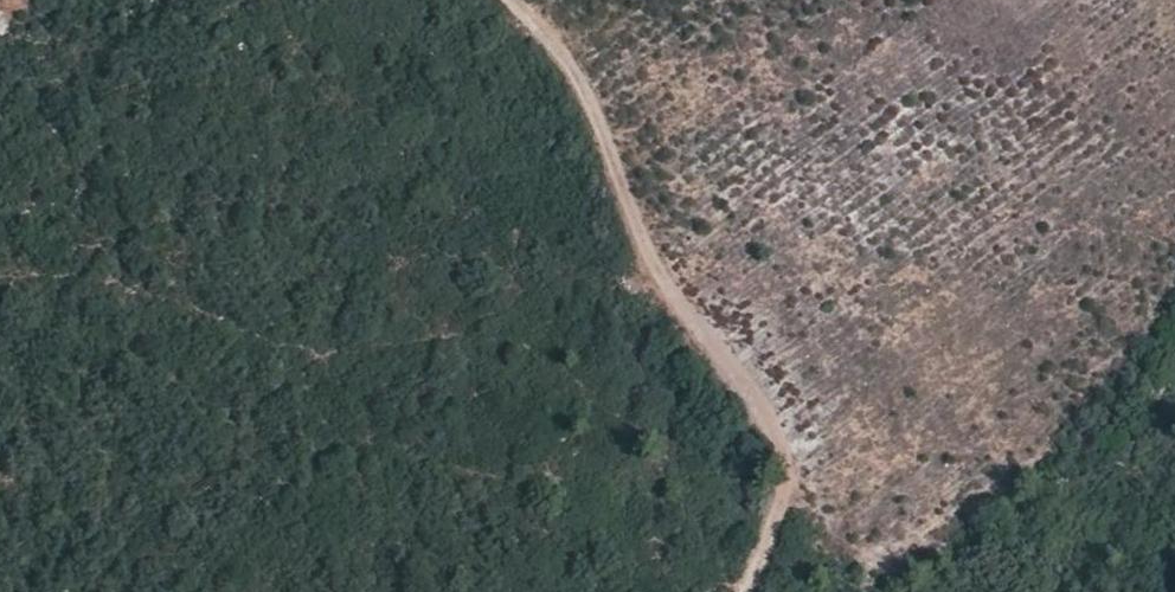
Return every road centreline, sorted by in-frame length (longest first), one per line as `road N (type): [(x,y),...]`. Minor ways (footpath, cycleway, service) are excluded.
road 1 (track): [(508,0),(597,89),(648,264),(783,464),(784,505),(747,591)]

